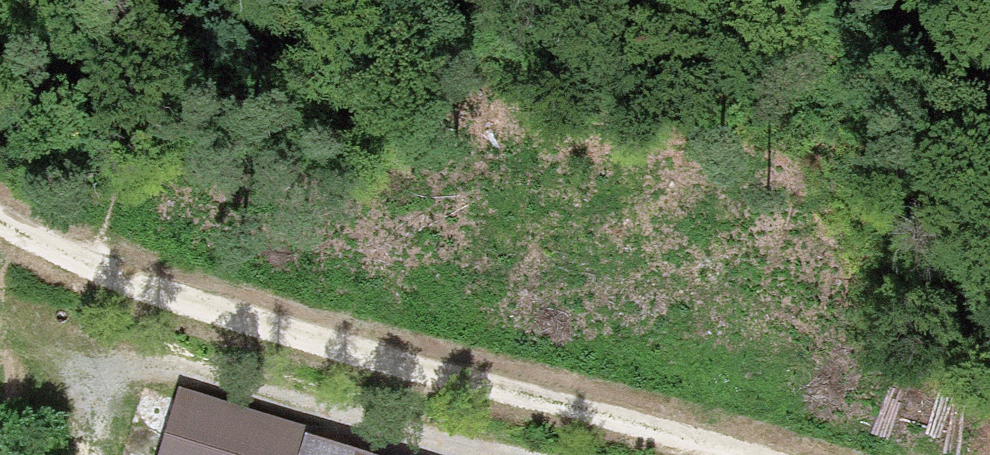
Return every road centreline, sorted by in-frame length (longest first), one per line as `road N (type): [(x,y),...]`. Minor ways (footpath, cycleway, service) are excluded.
road 1 (track): [(730,454),(88,263),(0,224)]
road 2 (track): [(503,454),(375,409),(173,357),(108,348),(76,422),(73,454)]
road 3 (track): [(88,263),(189,0)]

